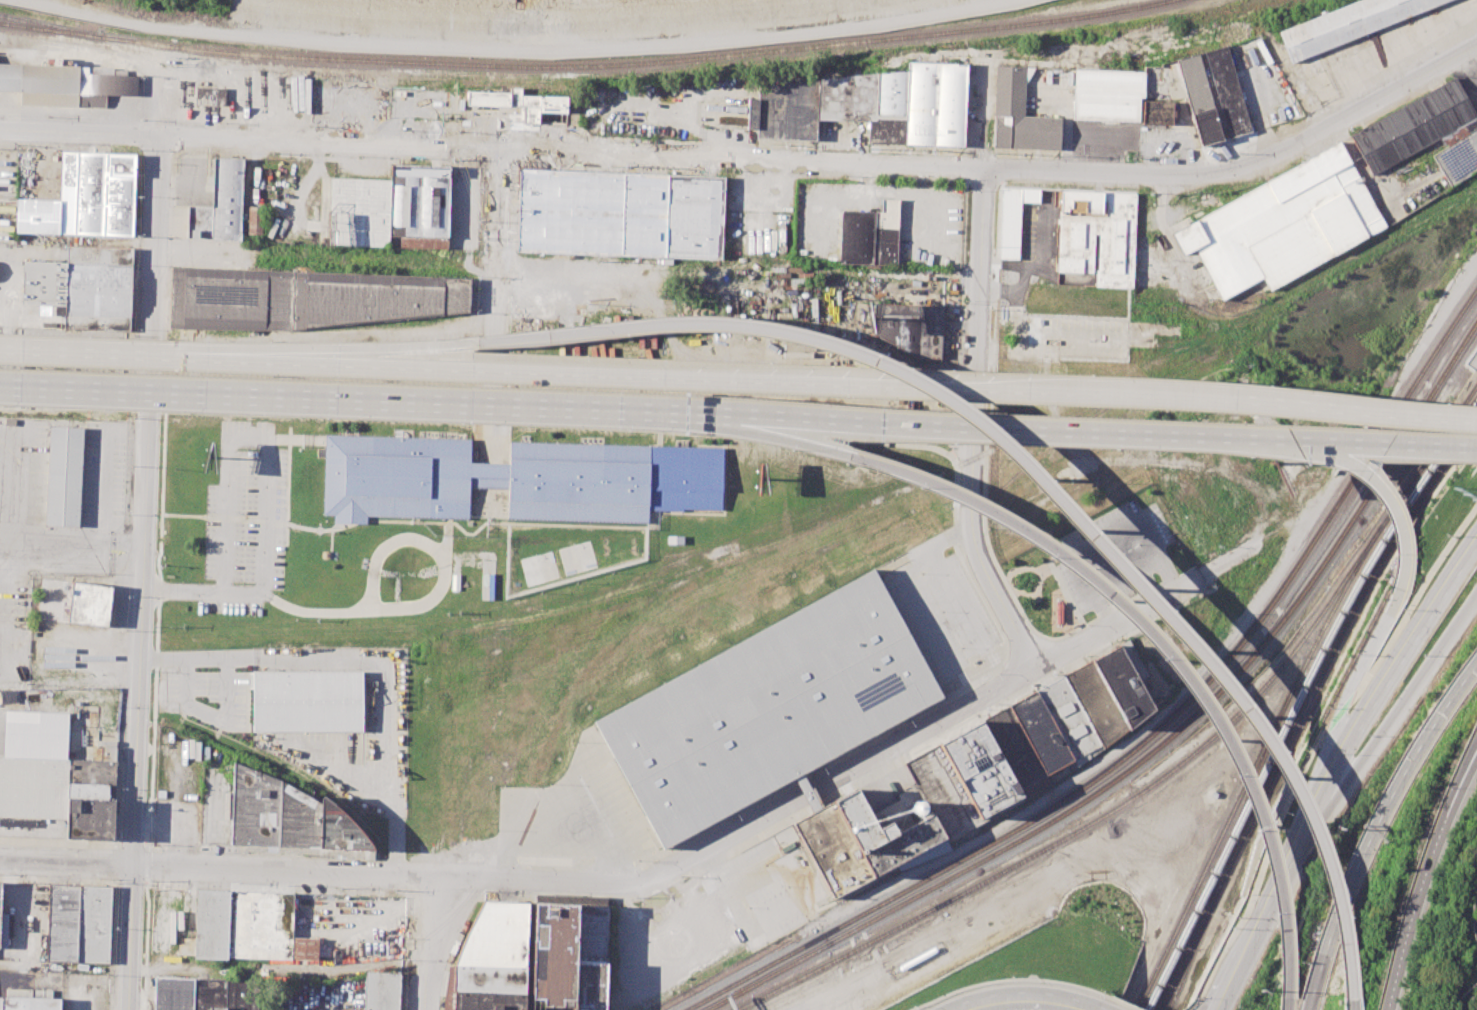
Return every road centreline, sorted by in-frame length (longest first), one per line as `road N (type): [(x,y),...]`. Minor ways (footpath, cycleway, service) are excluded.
road 1 (tertiary): [(1476,48),(1278,156),(1198,174),(0,131)]
road 2 (residential): [(1202,577),(647,888),(0,864)]
road 3 (motorway): [(1476,419),(228,361)]
road 4 (motorway): [(1352,1004),(1327,868),(1261,737),(1194,653),(964,410),(908,376),(792,333),(699,321),(642,325)]
road 5 (motorway): [(667,407),(845,454),(948,492),(1032,537),(1126,612),(1189,682),(1240,771),(1278,894),(1287,995)]
road 6 (motorway): [(667,407),(1476,446)]
road 7 (motorway): [(0,382),(667,407)]
road 8 (residential): [(986,52),(975,515),(985,556),(1040,670)]
road 9 (residential): [(146,410),(128,1009)]
road 10 (motorway): [(642,325),(228,361)]
road 11 (motorway): [(1476,660),(1387,800),(1333,922),(1308,1009)]
road 12 (tertiary): [(1285,855),(1476,593)]
road 13 (tertiary): [(1476,532),(1322,776)]
road 14 (residential): [(157,138),(146,410)]
road 15 (residential): [(500,150),(490,414)]
road 16 (motorway): [(1384,1009),(1430,854),(1465,773)]
road 17 (motorway): [(228,361),(0,352)]
road 18 (motorway): [(1397,587),(1348,688),(1322,776)]
road 19 (motorway): [(1307,438),(1383,493),(1401,542),(1397,587)]
road 20 (tertiary): [(1285,855),(1213,1009)]
road 21 (residential): [(418,877),(428,898),(426,1009)]

